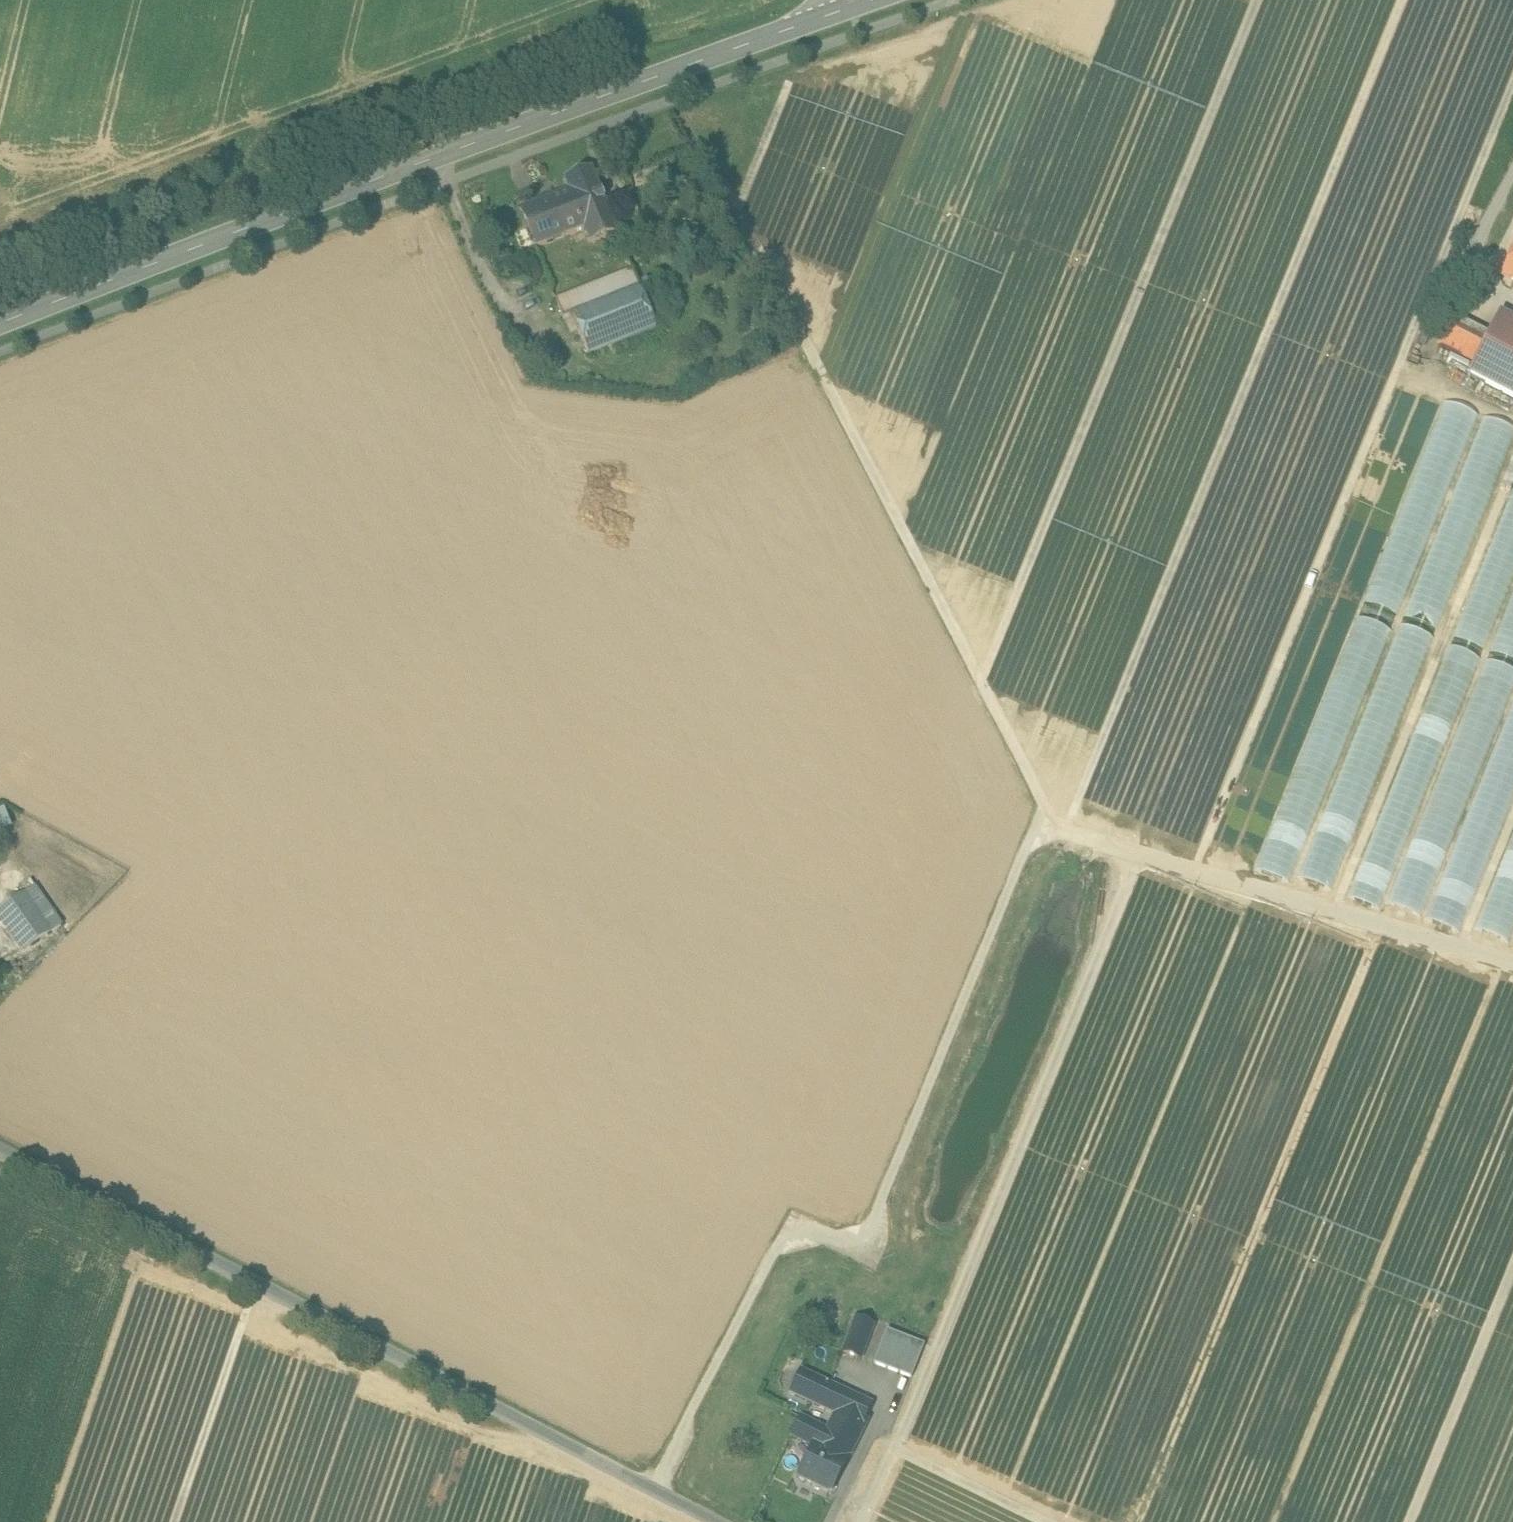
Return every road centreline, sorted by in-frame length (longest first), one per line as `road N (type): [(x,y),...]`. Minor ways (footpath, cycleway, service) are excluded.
road 1 (tertiary): [(0,328),(419,164),(874,0)]
road 2 (unclassified): [(720,1521),(0,1148)]

